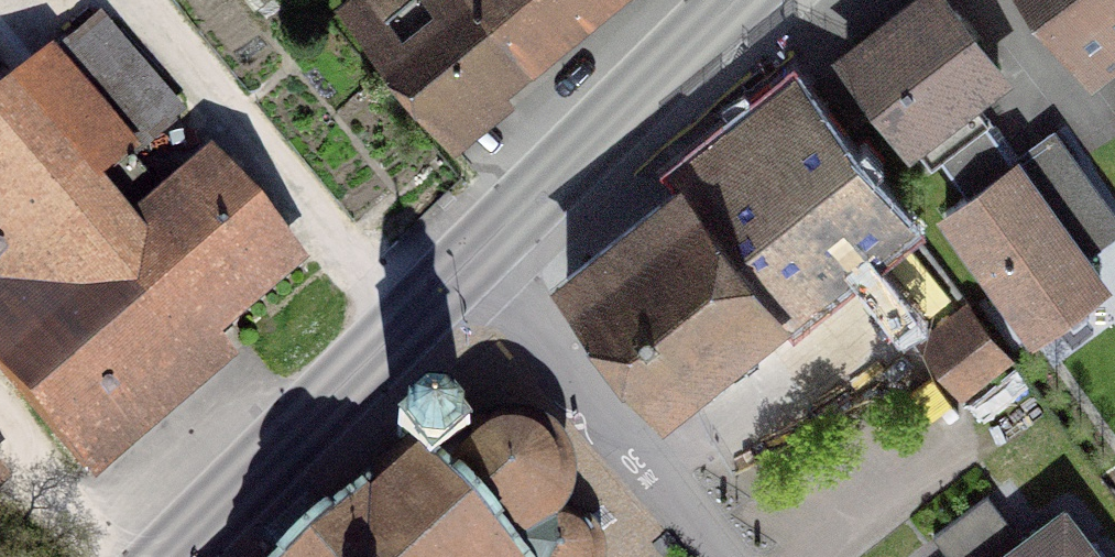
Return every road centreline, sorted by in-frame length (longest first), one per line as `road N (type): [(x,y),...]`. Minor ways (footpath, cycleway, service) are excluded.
road 1 (secondary): [(165,556),(460,269)]
road 2 (residential): [(721,556),(525,325),(460,269)]
road 3 (secondary): [(460,269),(734,0)]

